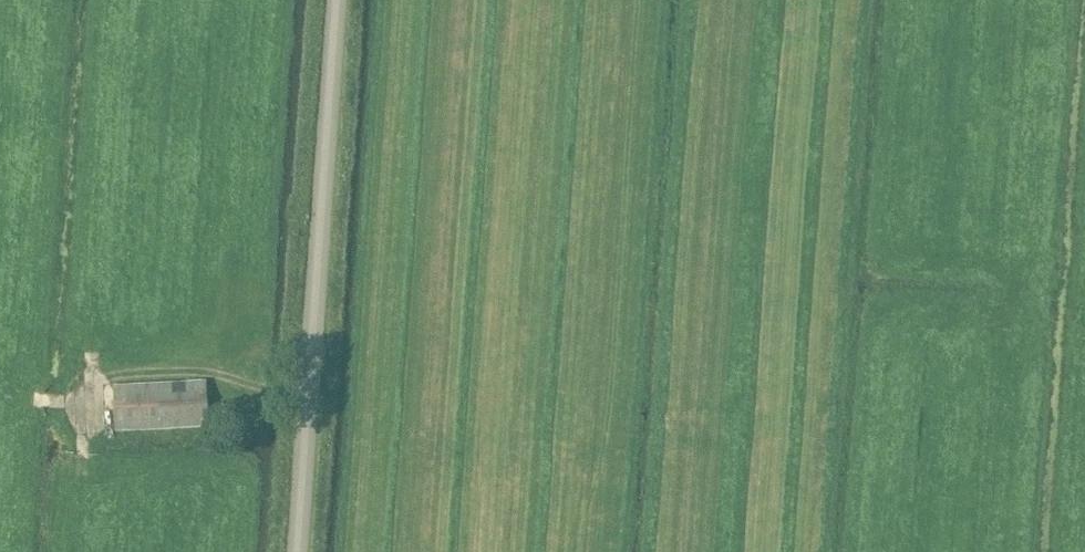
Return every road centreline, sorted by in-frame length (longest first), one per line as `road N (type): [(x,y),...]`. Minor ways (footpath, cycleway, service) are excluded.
road 1 (unclassified): [(295,551),(337,0)]

